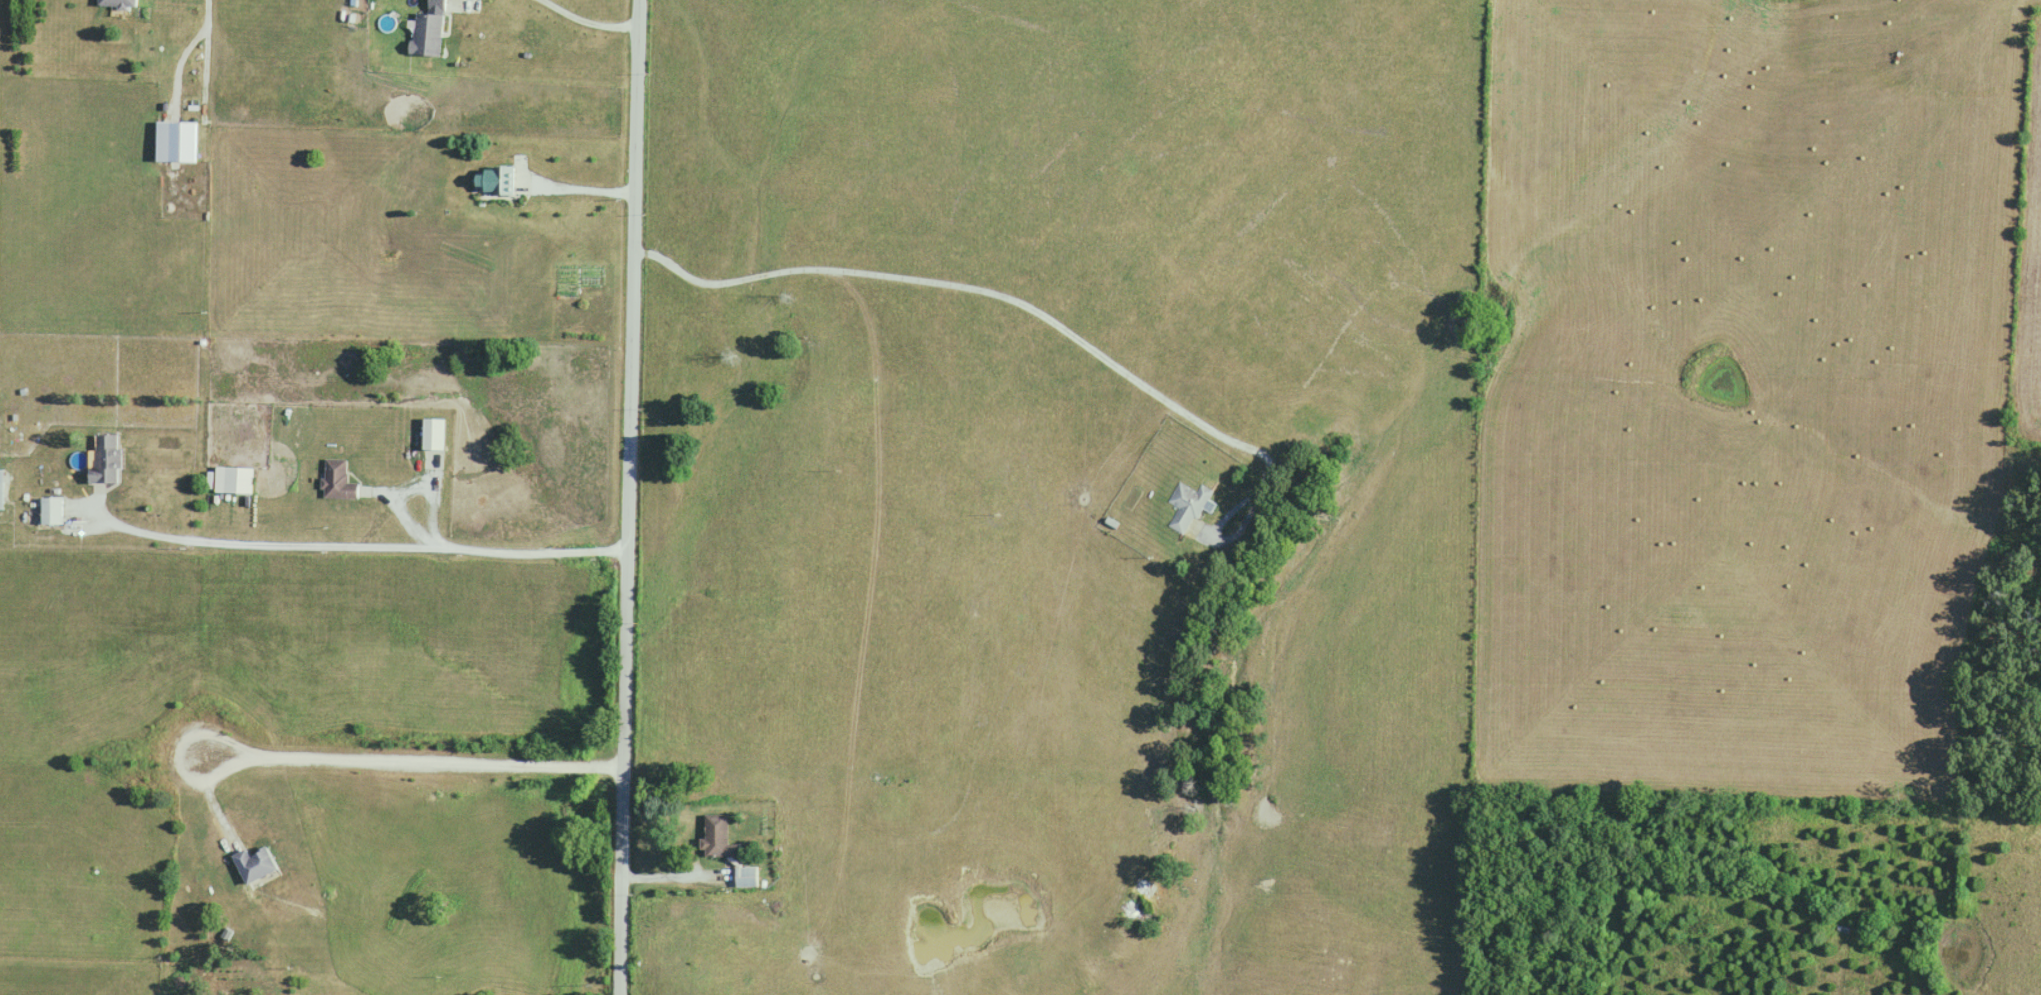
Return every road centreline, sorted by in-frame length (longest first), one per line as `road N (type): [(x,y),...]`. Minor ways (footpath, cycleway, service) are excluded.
road 1 (residential): [(624,994),(637,0)]
road 2 (residential): [(89,514),(167,544),(214,548),(633,555)]

